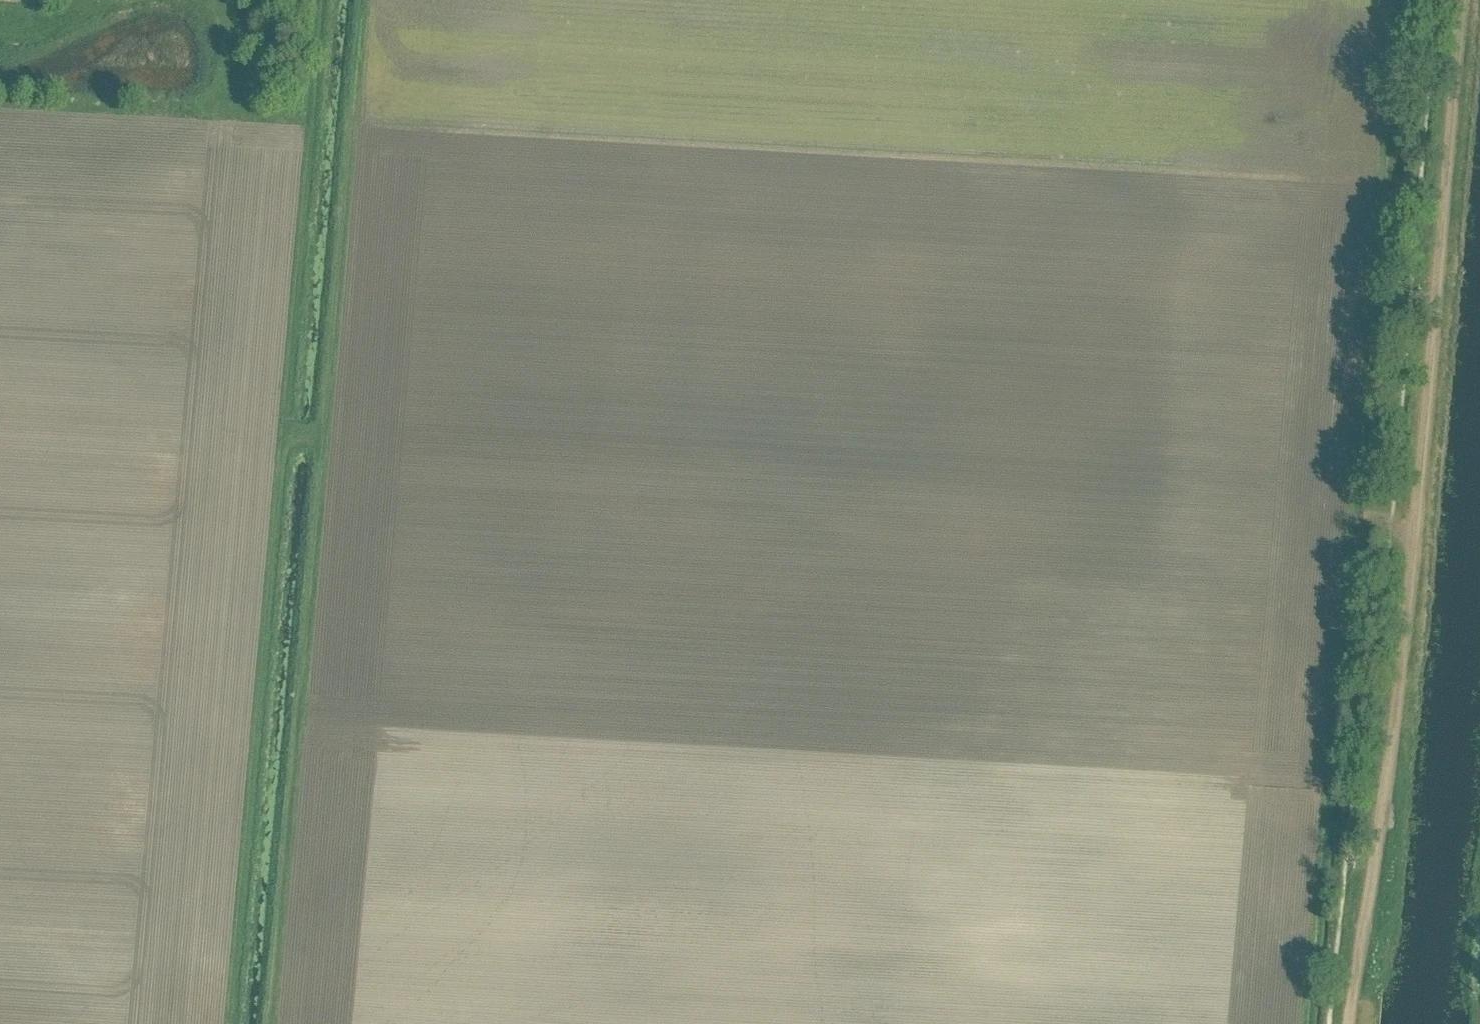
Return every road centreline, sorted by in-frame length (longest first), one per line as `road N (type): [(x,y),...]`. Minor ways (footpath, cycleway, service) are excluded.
road 1 (track): [(1471,0),(1415,573),(1350,1023)]

